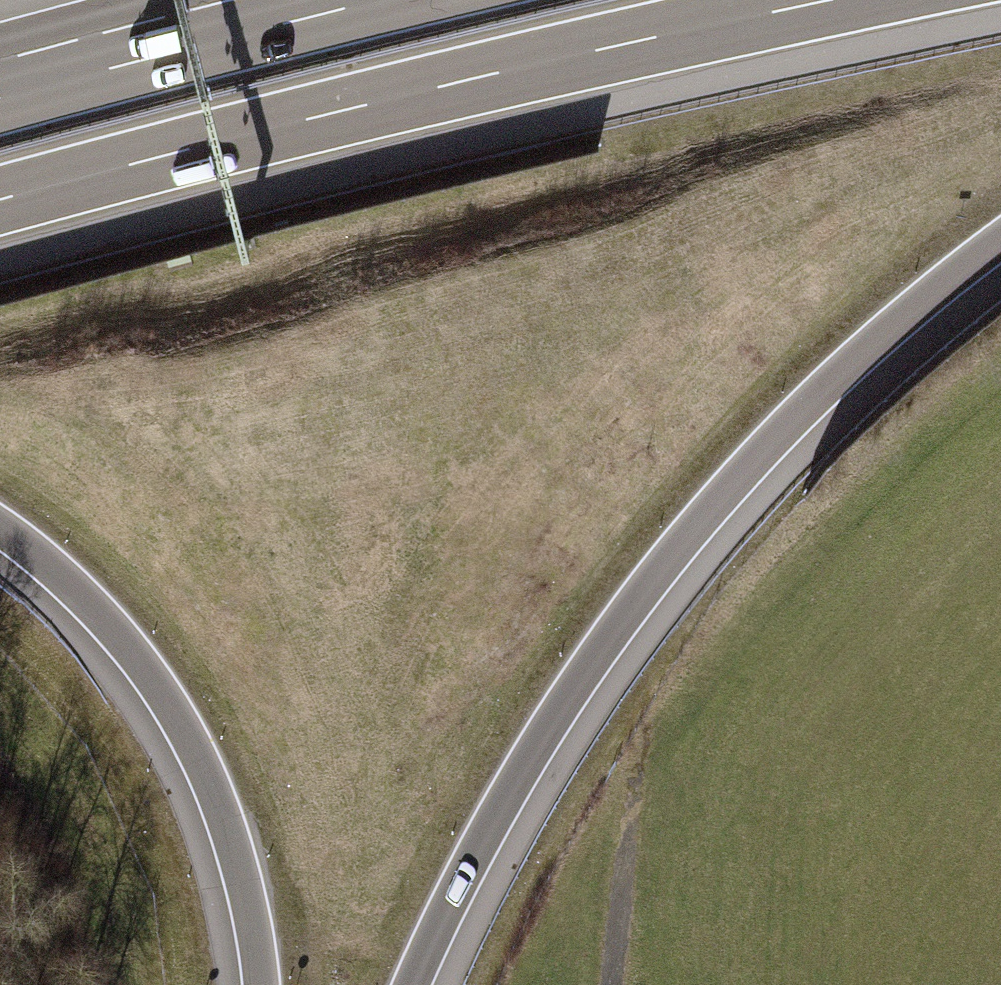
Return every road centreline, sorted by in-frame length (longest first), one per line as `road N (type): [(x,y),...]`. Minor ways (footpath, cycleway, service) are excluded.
road 1 (motorway): [(421,984),(541,755),(648,599),(817,407),(1000,251)]
road 2 (motorway): [(0,200),(549,62),(831,0)]
road 3 (motorway): [(0,533),(118,643),(179,732),(224,832),(257,984)]
road 4 (motorway): [(382,0),(0,98)]
road 5 (track): [(613,984),(641,757)]

